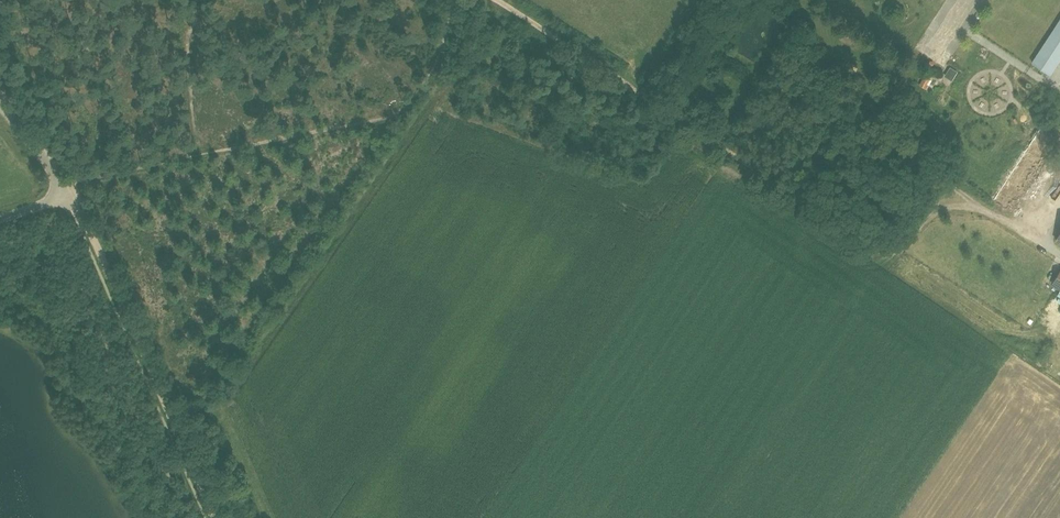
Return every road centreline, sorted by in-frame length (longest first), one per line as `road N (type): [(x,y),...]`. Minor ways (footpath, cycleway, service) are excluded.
road 1 (track): [(499,0),(868,246),(897,250),(932,215),(959,208),(979,208),(1033,231)]
road 2 (track): [(69,195),(213,517)]
road 3 (unclassified): [(0,218),(69,195),(0,102)]

